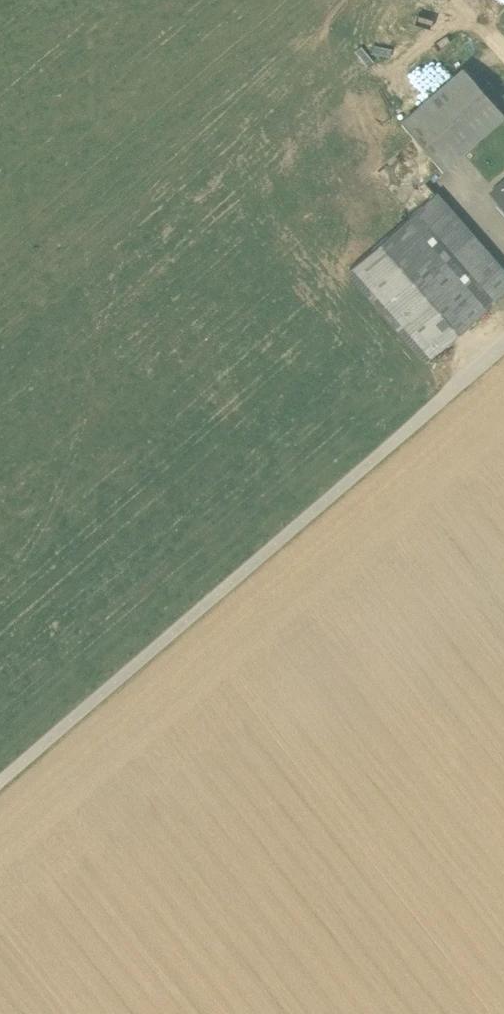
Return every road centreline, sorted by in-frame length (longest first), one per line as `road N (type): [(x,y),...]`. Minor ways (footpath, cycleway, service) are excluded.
road 1 (track): [(503,344),(0,788)]

